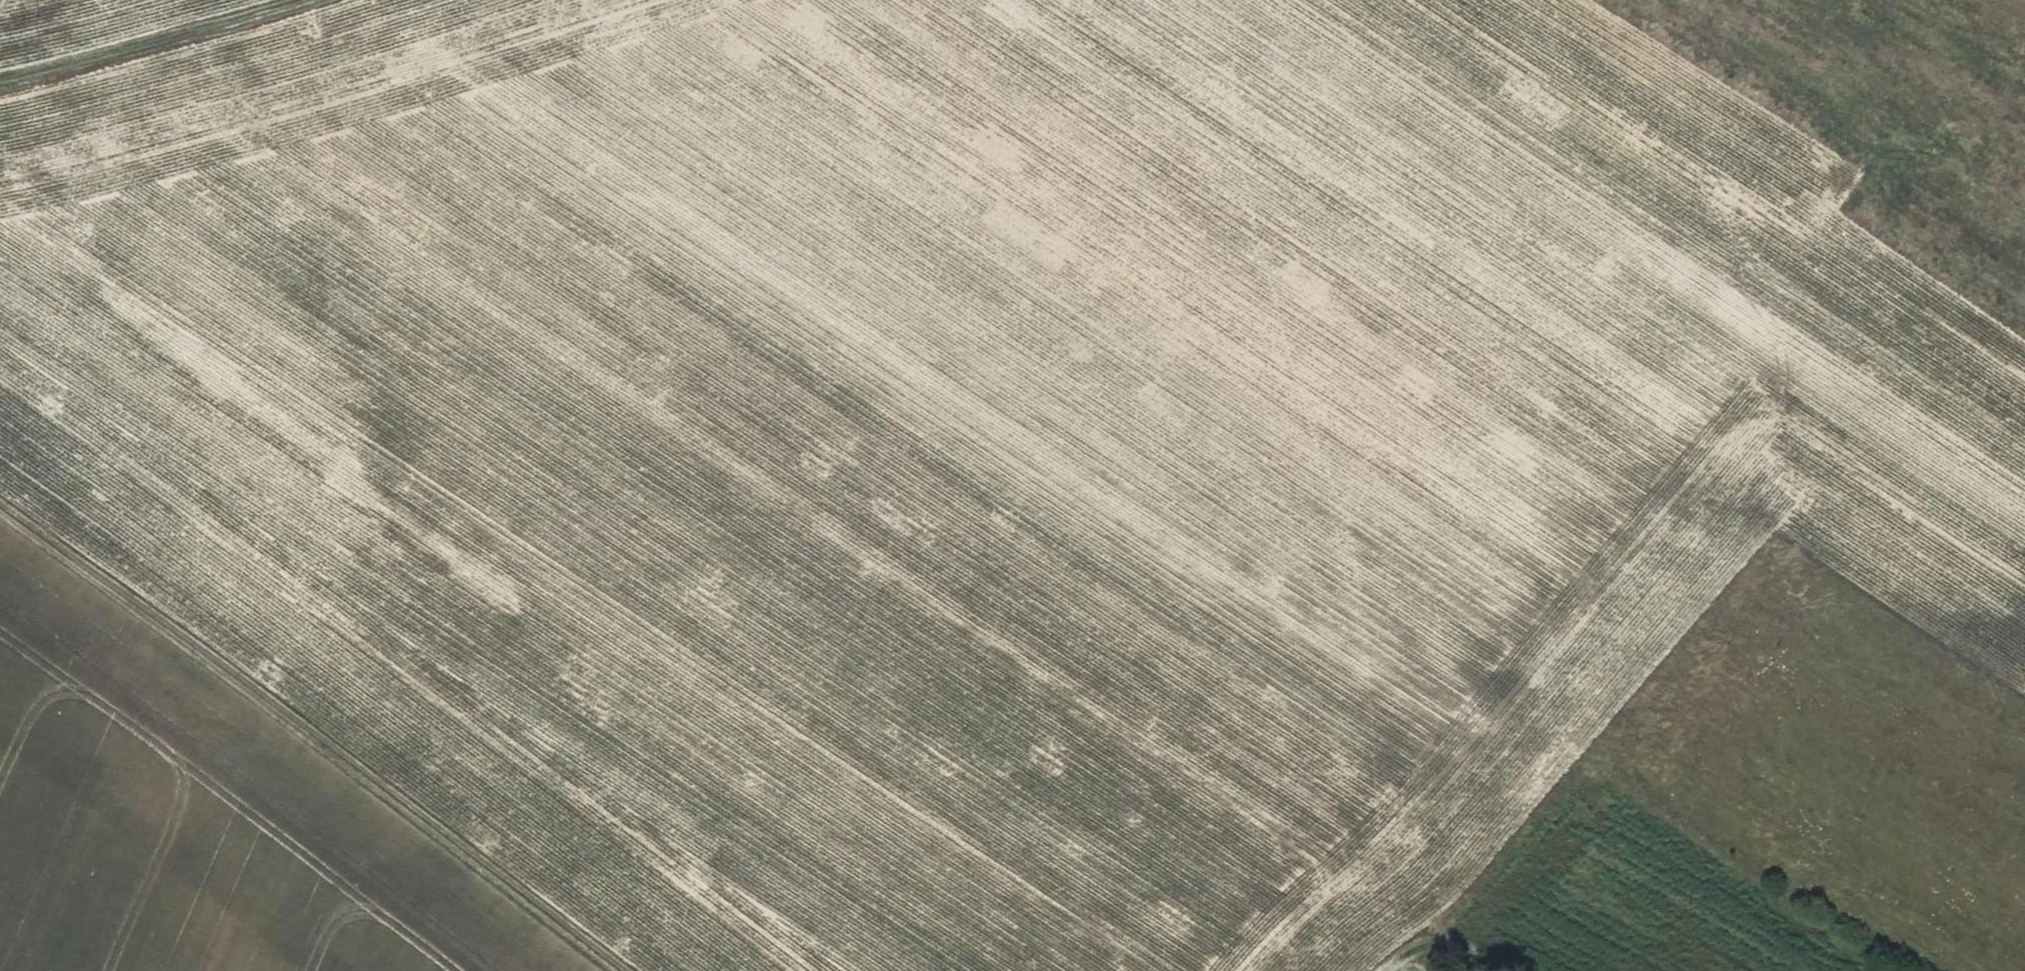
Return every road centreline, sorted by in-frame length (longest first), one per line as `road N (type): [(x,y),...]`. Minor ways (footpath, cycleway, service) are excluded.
road 1 (track): [(617,970),(0,515)]
road 2 (track): [(0,75),(165,46),(311,0)]

